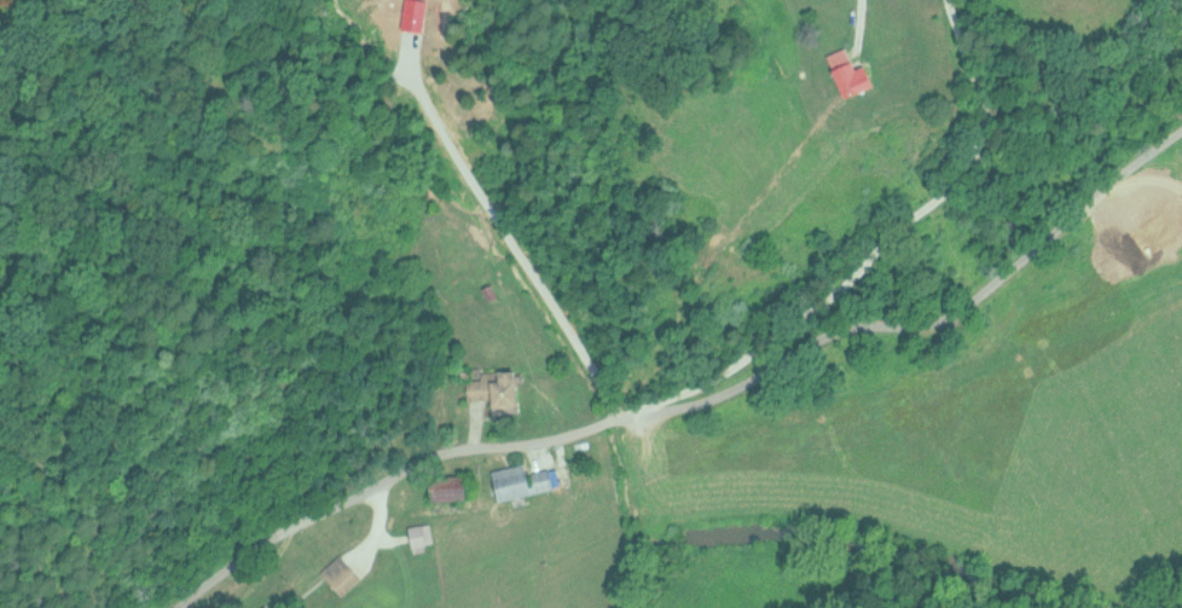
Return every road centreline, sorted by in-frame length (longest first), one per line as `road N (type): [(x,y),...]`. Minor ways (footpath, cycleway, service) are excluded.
road 1 (residential): [(160,607),(268,533),(425,462),(695,393),(812,343),(919,320),(1077,230),(1132,187),(1181,126)]

